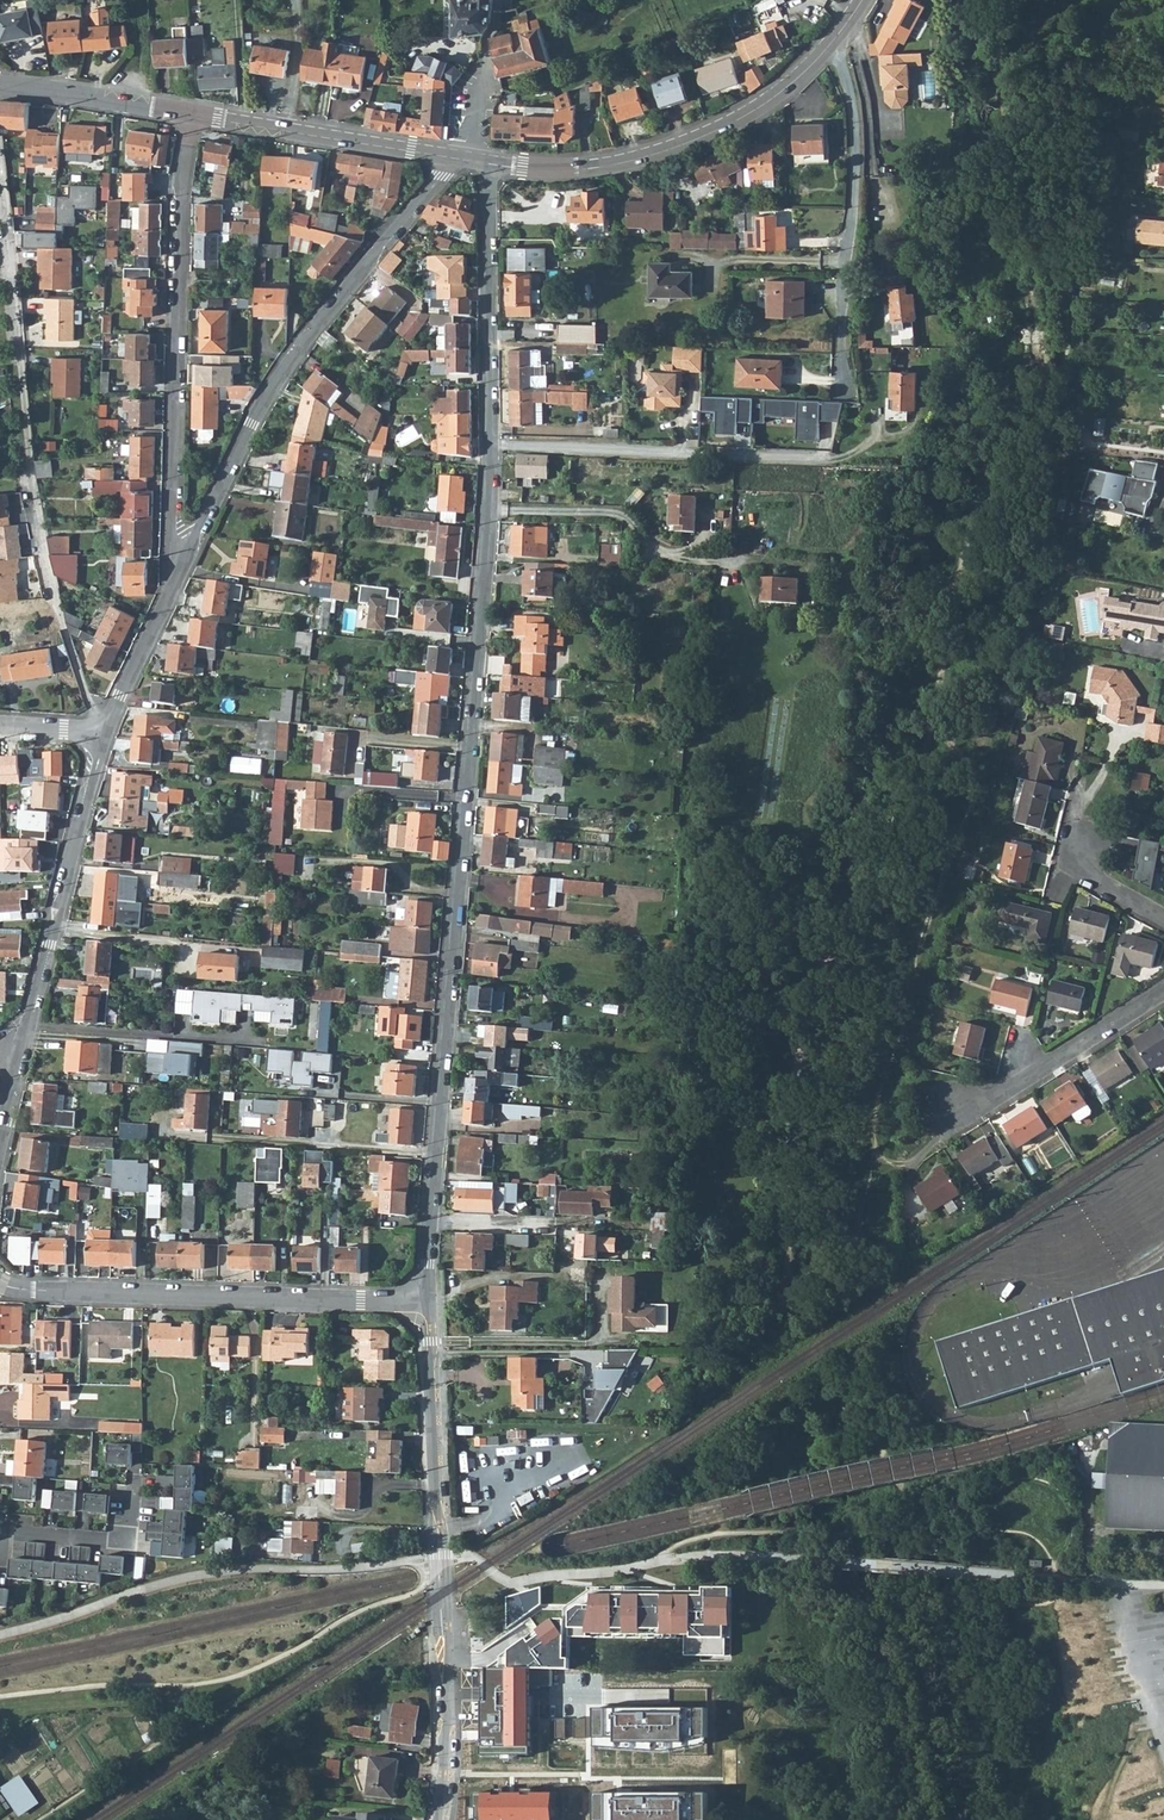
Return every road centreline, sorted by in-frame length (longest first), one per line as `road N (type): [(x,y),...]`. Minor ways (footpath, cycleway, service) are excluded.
road 1 (residential): [(428,1305),(492,409),(486,161)]
road 2 (residential): [(440,1819),(446,1679),(428,1305)]
road 3 (residential): [(175,562),(264,400),(447,166),(447,155)]
road 4 (residential): [(190,114),(175,562)]
road 5 (tertiary): [(858,0),(836,34),(776,94),(697,138),(580,168),(486,161)]
road 6 (residential): [(0,1283),(428,1305)]
road 7 (residential): [(19,1050),(104,732)]
road 8 (tertiary): [(447,155),(190,114)]
road 9 (residential): [(1163,993),(966,1121)]
road 10 (tertiary): [(190,114),(0,86)]
road 11 (residential): [(136,1480),(132,1529),(121,1542),(15,1534),(0,1540)]
road 12 (residential): [(104,732),(175,562)]
road 13 (residential): [(501,0),(464,158)]
road 14 (residential): [(1163,923),(1103,887),(1086,867),(1088,829)]

